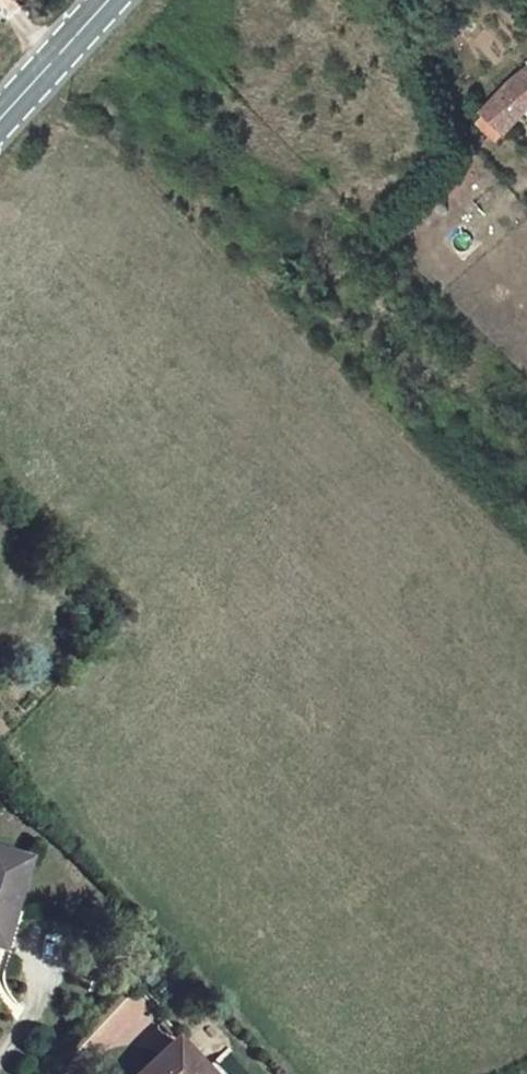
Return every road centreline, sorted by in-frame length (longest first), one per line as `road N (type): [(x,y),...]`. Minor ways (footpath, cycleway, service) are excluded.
road 1 (primary): [(0,114),(106,0)]

